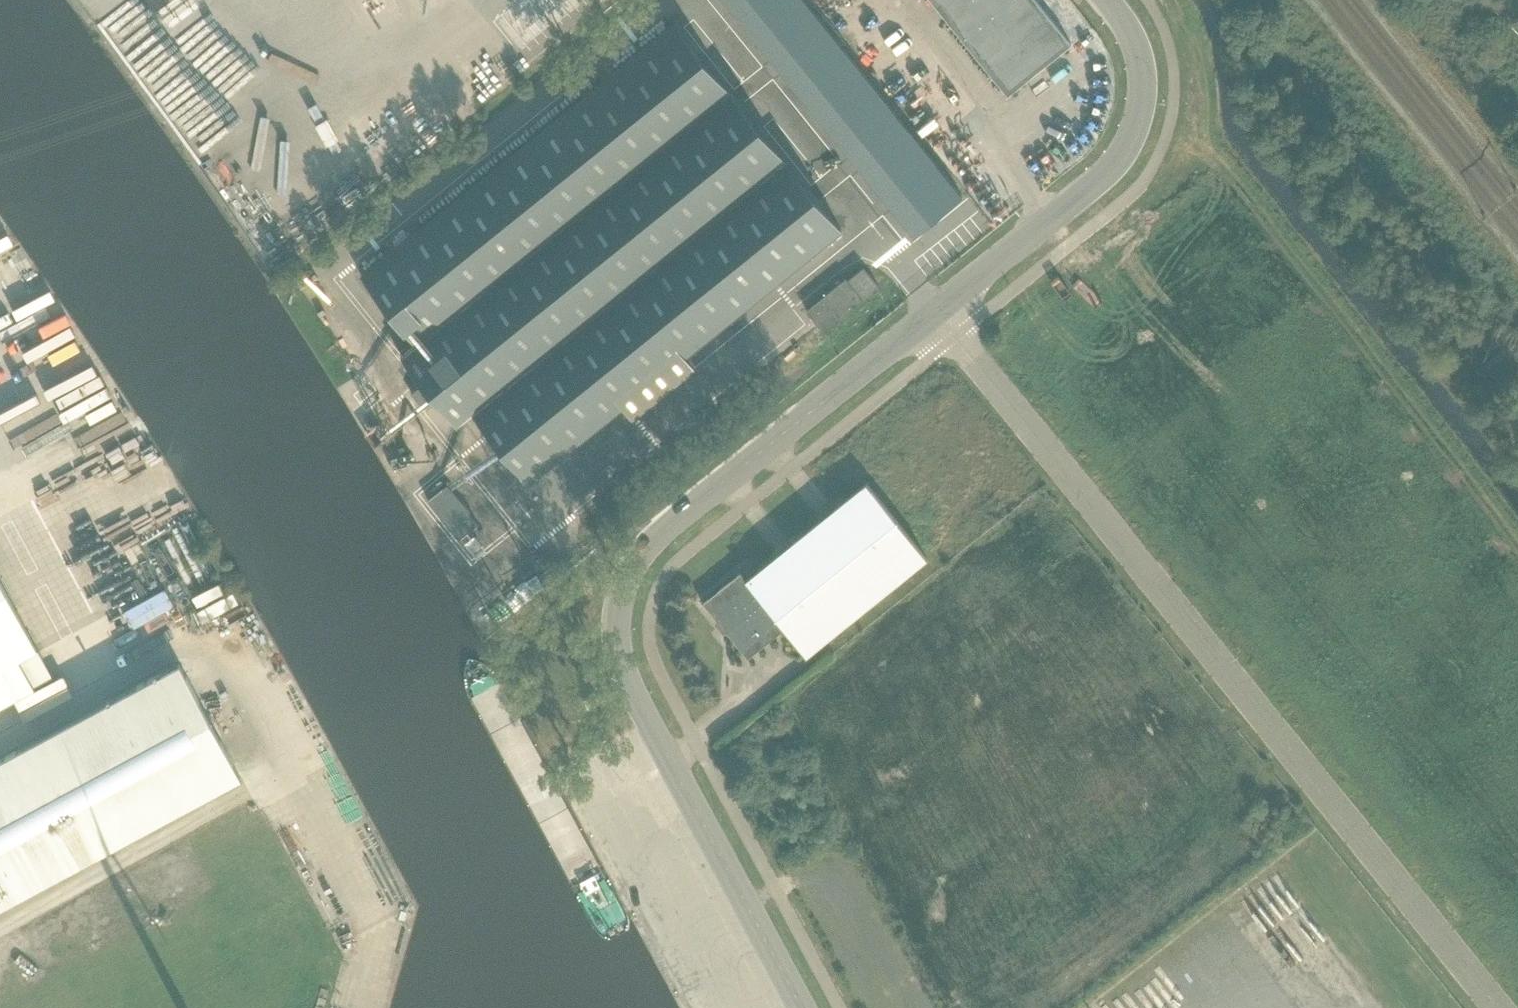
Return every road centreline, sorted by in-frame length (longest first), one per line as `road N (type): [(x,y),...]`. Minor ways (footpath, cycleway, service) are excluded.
road 1 (unclassified): [(1498,1007),(937,311)]
road 2 (tertiary): [(801,1007),(630,694),(618,611),(640,554),(664,529),(937,311)]
road 3 (tertiary): [(937,311),(1096,182),(1125,148),(1142,107),(1143,64),(1106,0)]

